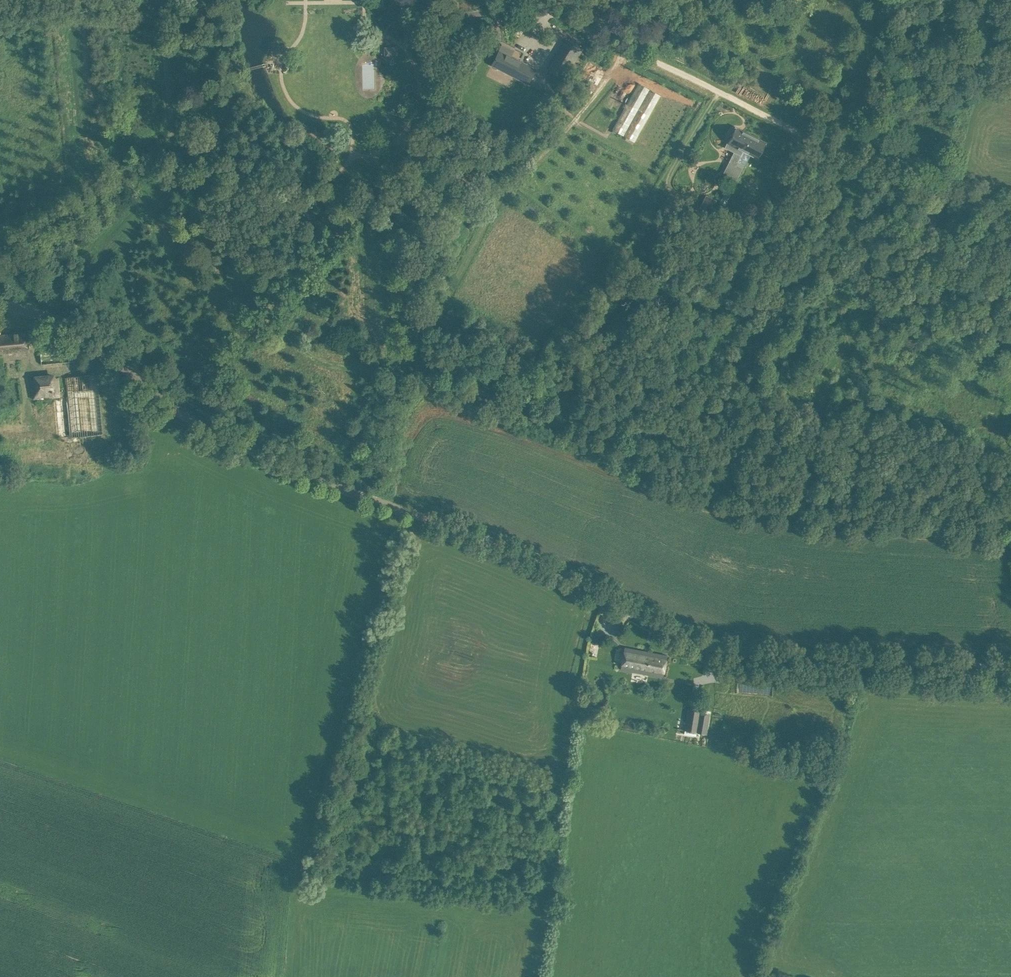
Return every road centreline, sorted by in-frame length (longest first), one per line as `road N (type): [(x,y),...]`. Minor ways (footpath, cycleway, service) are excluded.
road 1 (unclassified): [(1010,667),(711,648),(492,542),(218,435),(80,333),(0,303)]
road 2 (track): [(530,0),(875,168),(1010,208)]

